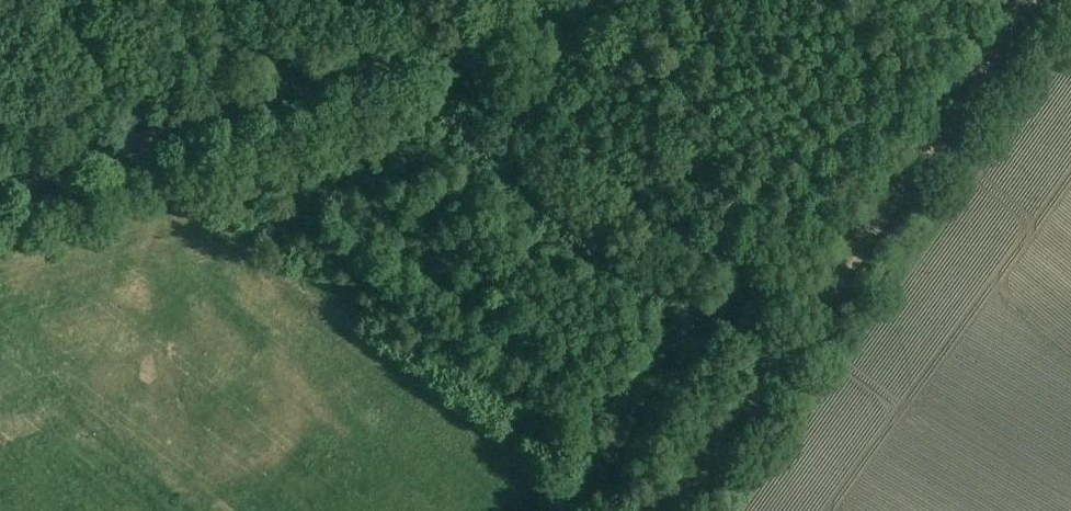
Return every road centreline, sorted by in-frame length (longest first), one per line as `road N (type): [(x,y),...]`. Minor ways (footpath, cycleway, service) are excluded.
road 1 (track): [(1026,0),(671,510)]
road 2 (unclassified): [(154,139),(504,30),(573,0)]
road 3 (unclassified): [(0,185),(154,139)]
road 4 (unclassified): [(154,139),(110,0)]

